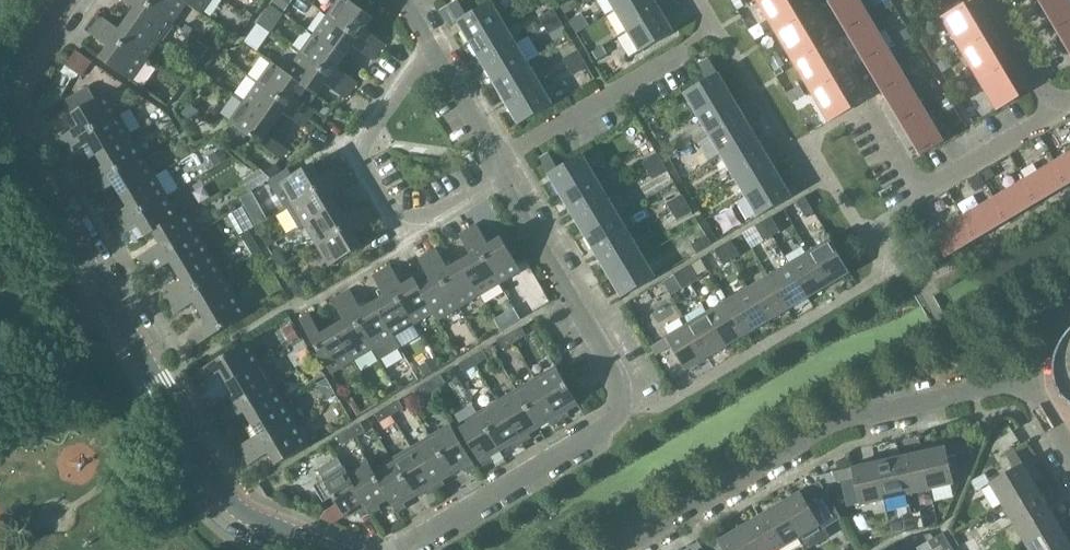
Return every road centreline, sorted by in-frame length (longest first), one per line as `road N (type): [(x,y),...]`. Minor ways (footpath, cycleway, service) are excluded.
road 1 (tertiary): [(64,0),(10,82),(10,132),(232,504),(332,549)]
road 2 (residential): [(392,549),(608,424),(620,408),(616,371),(503,176)]
road 3 (residential): [(1069,454),(1026,389),(979,391),(830,426),(622,549)]
road 4 (residential): [(431,45),(366,133),(359,158),(391,213),(406,224),(427,220),(503,176)]
road 5 (residential): [(874,115),(922,195),(1044,122),(1055,99)]
road 6 (residential): [(503,176),(431,45)]
road 7 (residential): [(1055,99),(1039,87),(989,0)]

